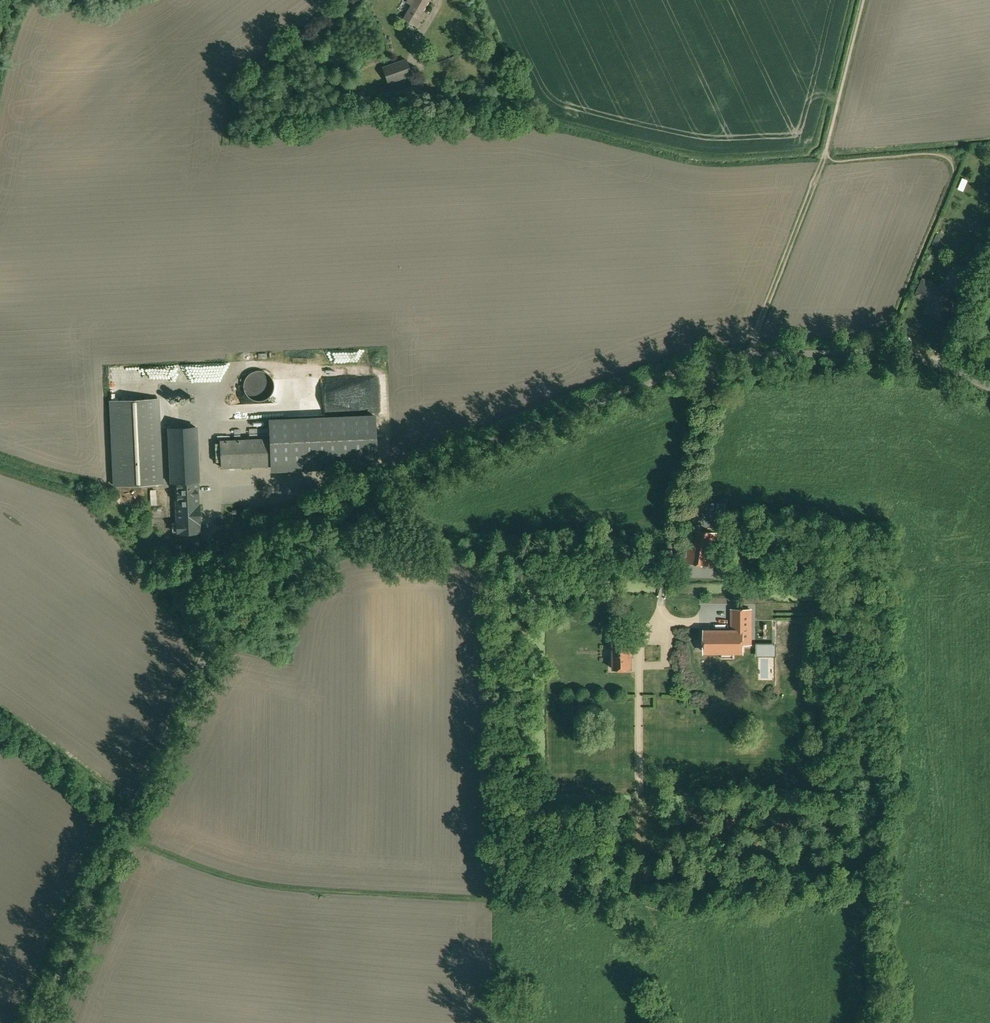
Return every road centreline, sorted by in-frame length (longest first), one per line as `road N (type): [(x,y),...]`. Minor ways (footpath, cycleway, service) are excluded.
road 1 (residential): [(989,387),(898,355),(714,363),(358,499),(285,580),(211,642),(37,1022)]
road 2 (track): [(120,841),(273,887),(641,902),(641,820)]
road 3 (track): [(824,160),(749,357)]

